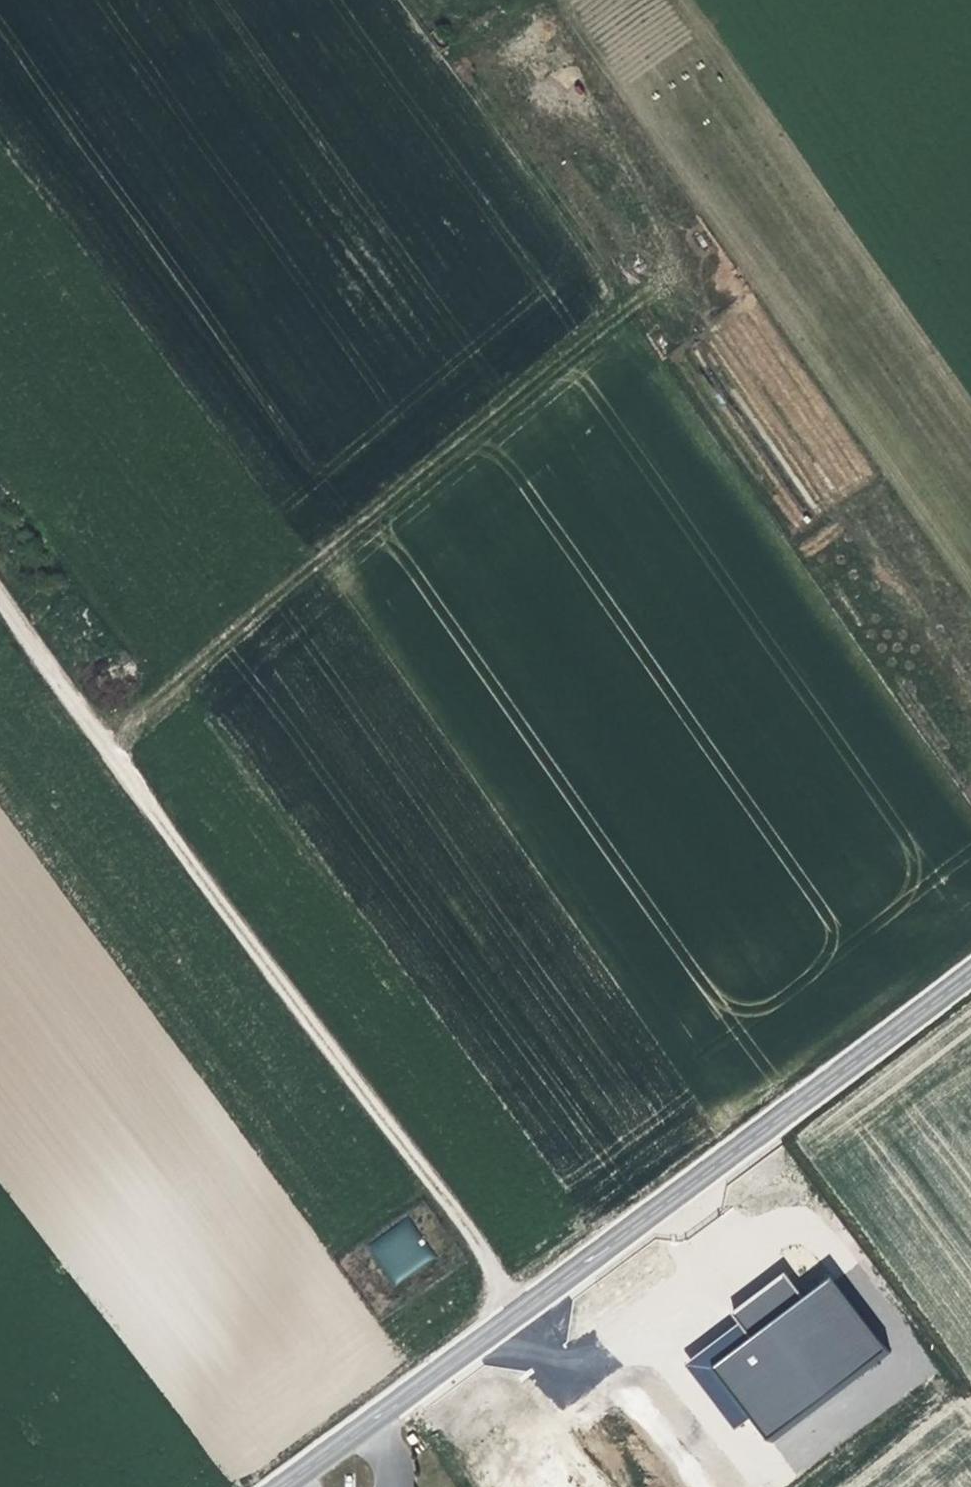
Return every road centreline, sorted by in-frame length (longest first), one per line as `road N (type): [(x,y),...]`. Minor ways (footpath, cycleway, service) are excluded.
road 1 (track): [(0,576),(530,1303)]
road 2 (tertiary): [(285,1486),(970,974)]

